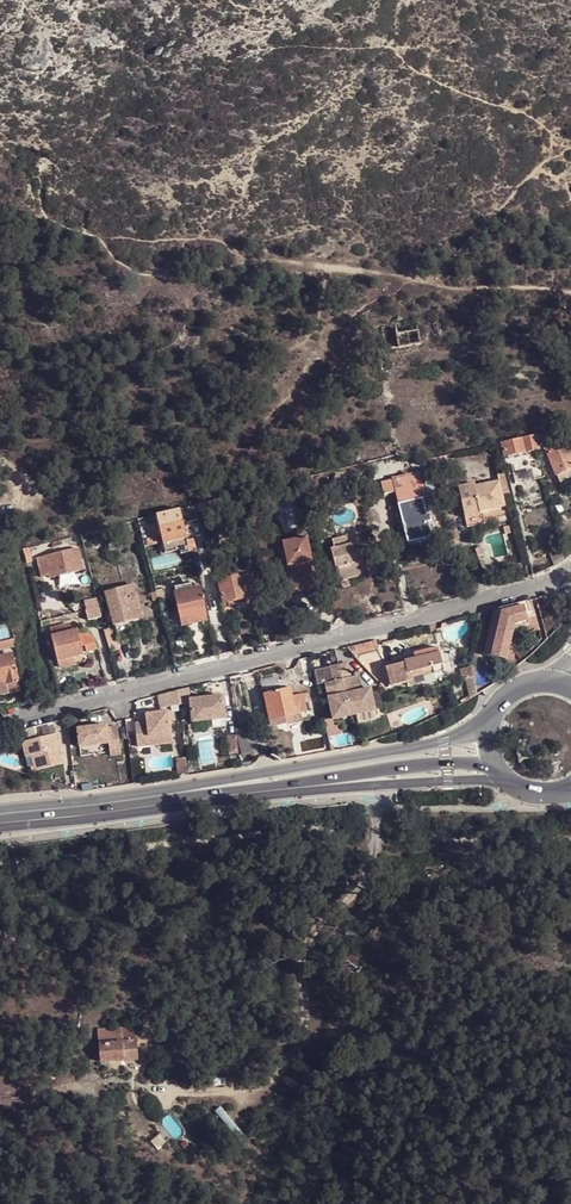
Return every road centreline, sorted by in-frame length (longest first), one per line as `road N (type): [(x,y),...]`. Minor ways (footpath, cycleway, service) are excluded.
road 1 (residential): [(570,570),(532,589),(0,725)]
road 2 (track): [(376,769),(370,870),(305,943),(306,1020),(289,1062),(258,1086),(216,1094),(141,1086)]
road 3 (primary): [(495,713),(444,743),(186,791)]
road 4 (primary): [(186,791),(493,761)]
road 5 (primary): [(186,791),(0,814)]

